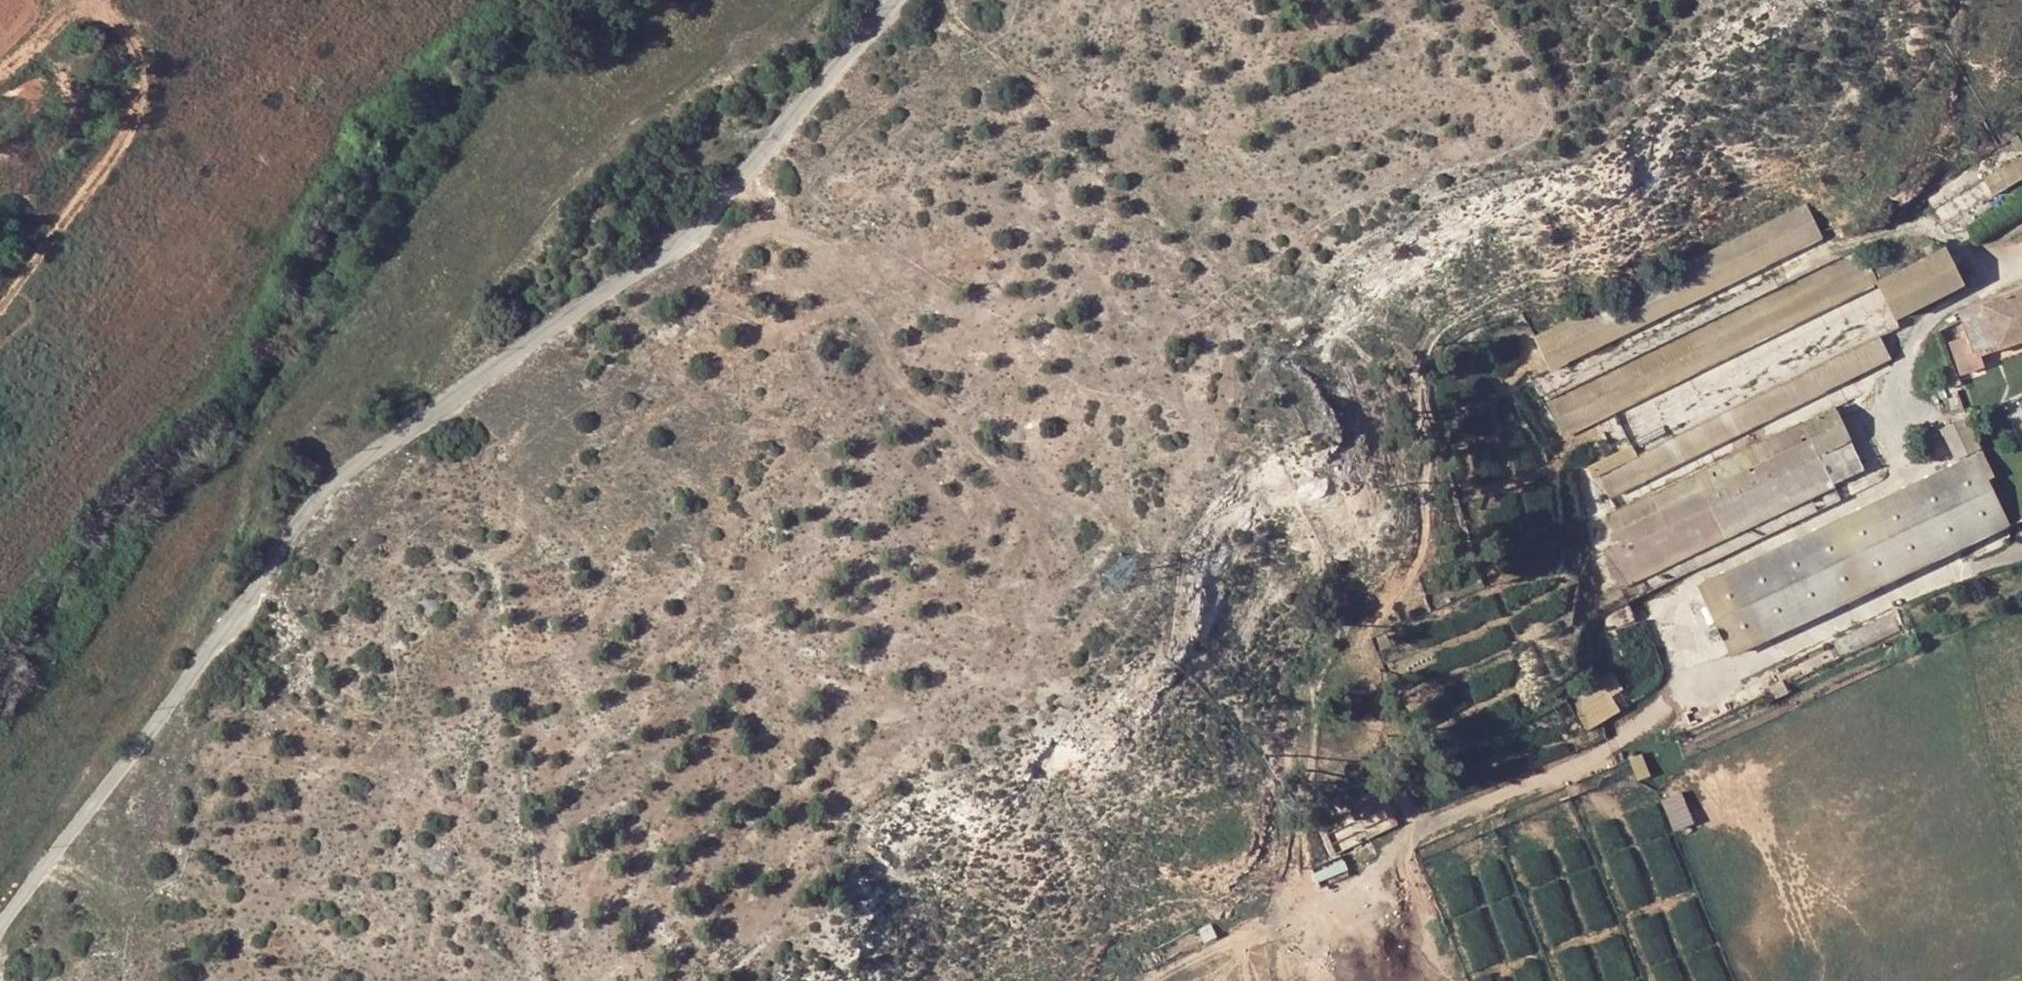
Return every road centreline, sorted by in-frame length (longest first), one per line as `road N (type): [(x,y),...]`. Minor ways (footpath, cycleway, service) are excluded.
road 1 (unclassified): [(904,0),(664,257),(369,455),(314,505),(0,922)]
road 2 (track): [(0,307),(120,150),(136,114),(140,72),(127,26),(83,0)]

